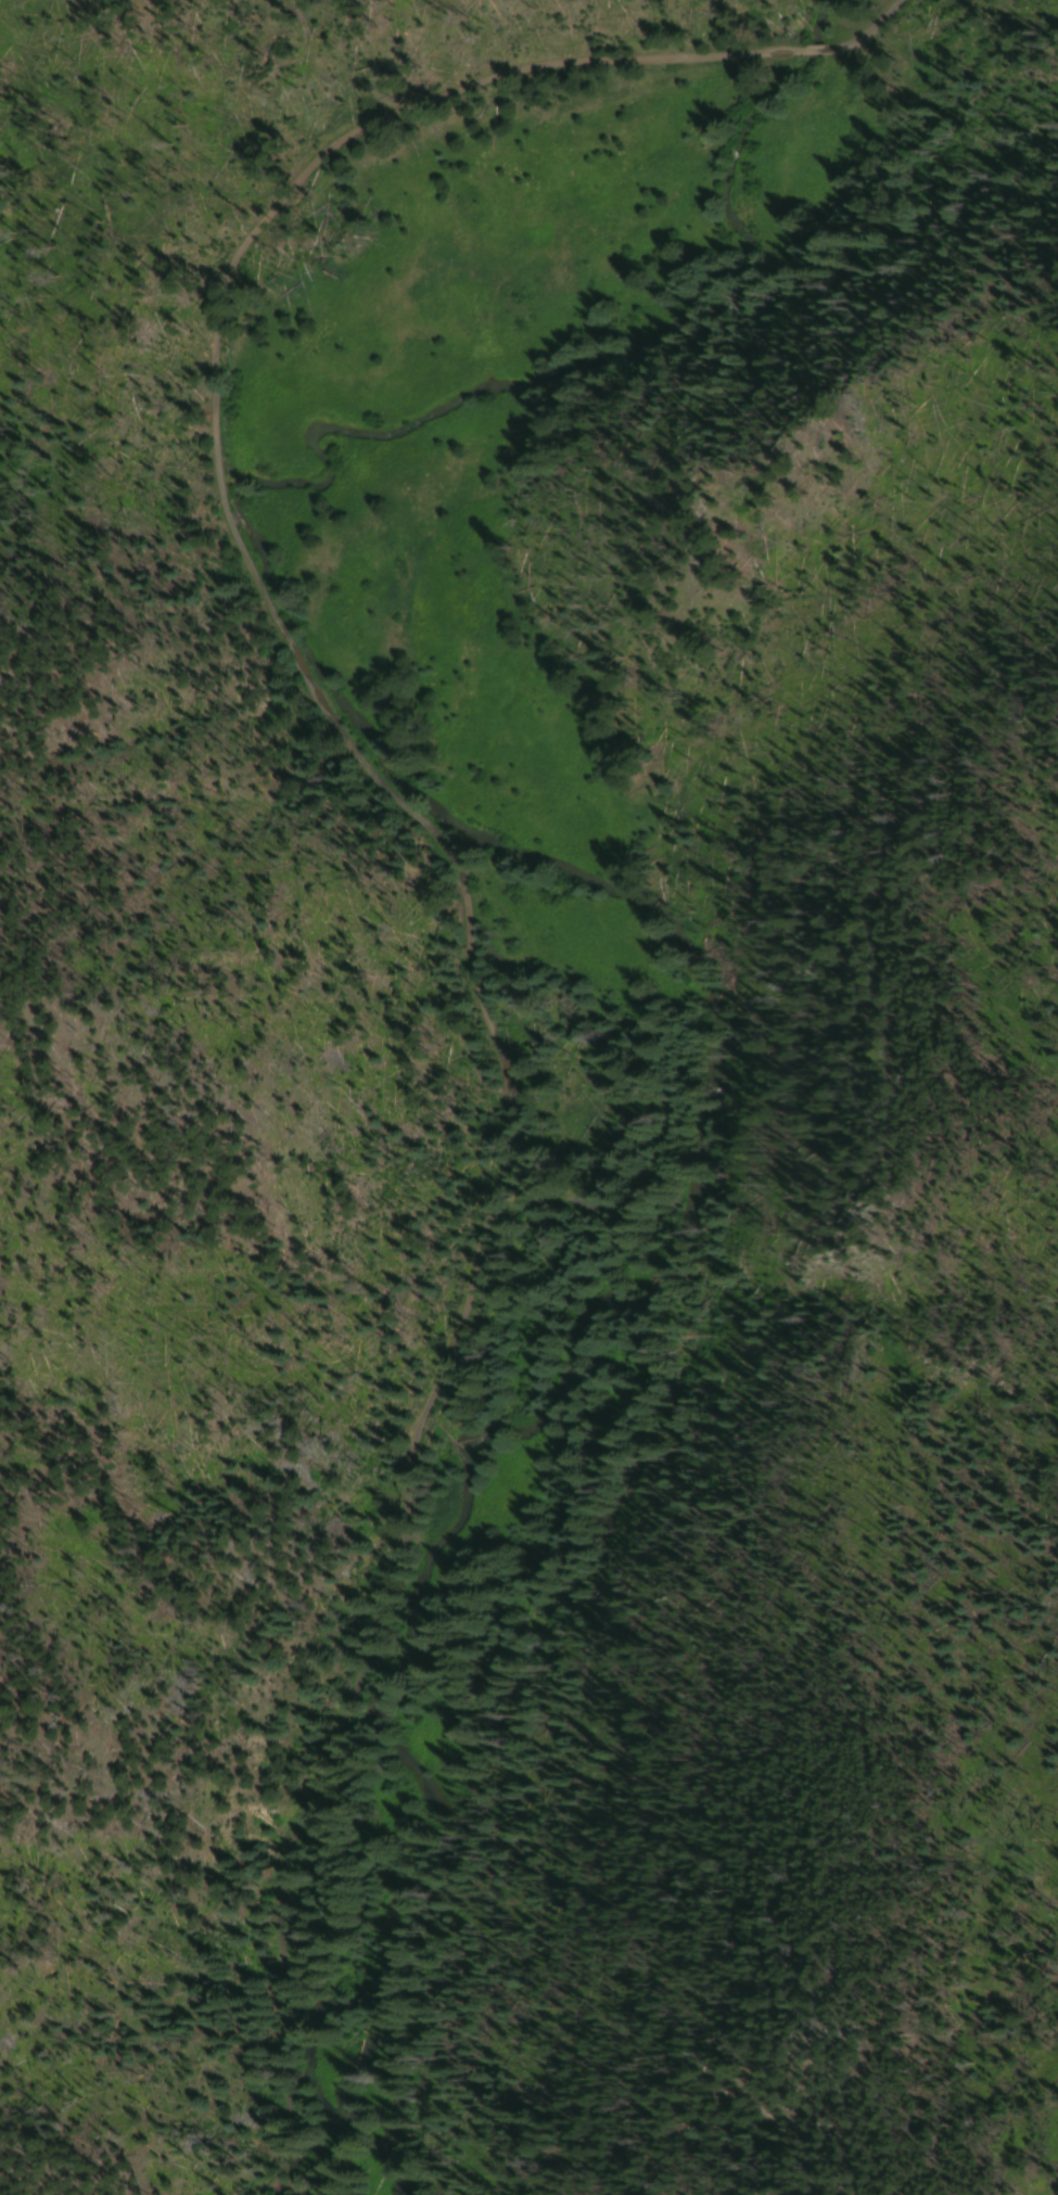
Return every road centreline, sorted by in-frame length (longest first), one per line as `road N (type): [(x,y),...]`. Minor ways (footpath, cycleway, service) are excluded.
road 1 (track): [(287,2194),(275,2130),(268,1874),(311,1751),(348,1682),(394,1545),(407,1434),(445,1355),(496,1106),(472,985),(471,920),(451,864),(356,773),(235,559),(213,464),(214,318),(255,226),(344,135),(543,62),(791,51)]

